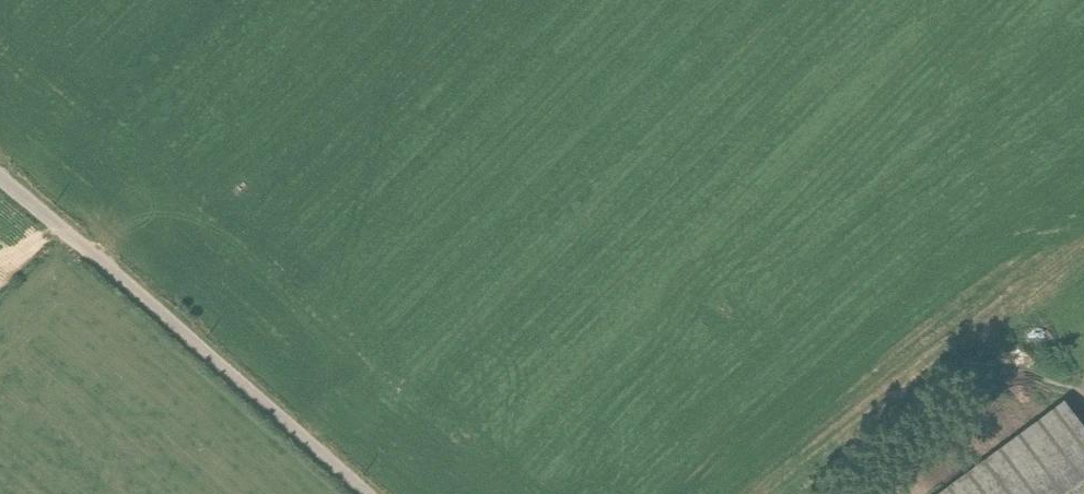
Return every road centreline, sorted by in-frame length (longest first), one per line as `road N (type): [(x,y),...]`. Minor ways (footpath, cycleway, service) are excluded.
road 1 (unclassified): [(365,493),(0,180)]

